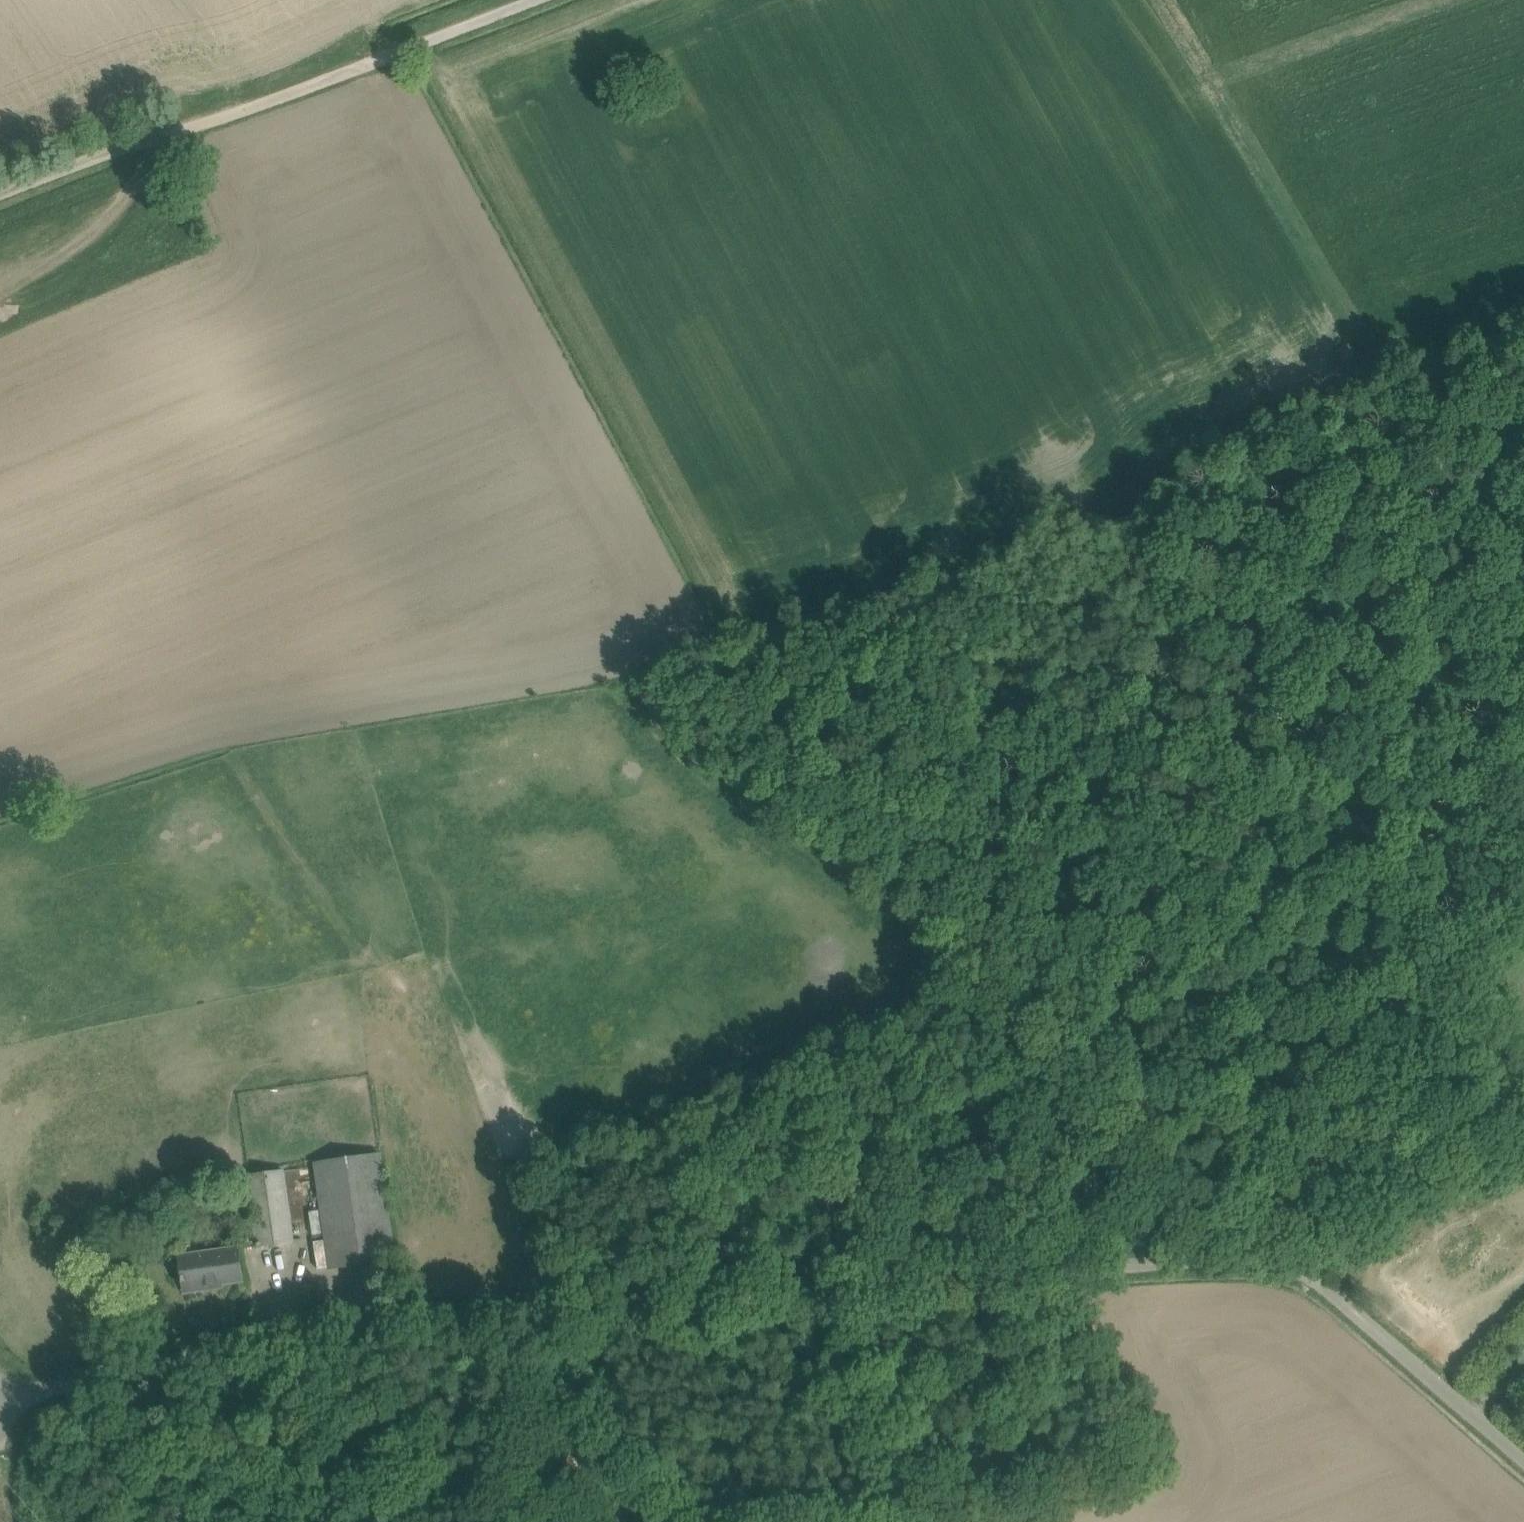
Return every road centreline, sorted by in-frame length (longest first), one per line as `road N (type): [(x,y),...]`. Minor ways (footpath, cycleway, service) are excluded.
road 1 (unclassified): [(1523,1461),(1316,1279),(1281,1261),(1240,1258),(355,1328),(275,1339),(17,1402)]
road 2 (unclassified): [(0,195),(534,0)]

